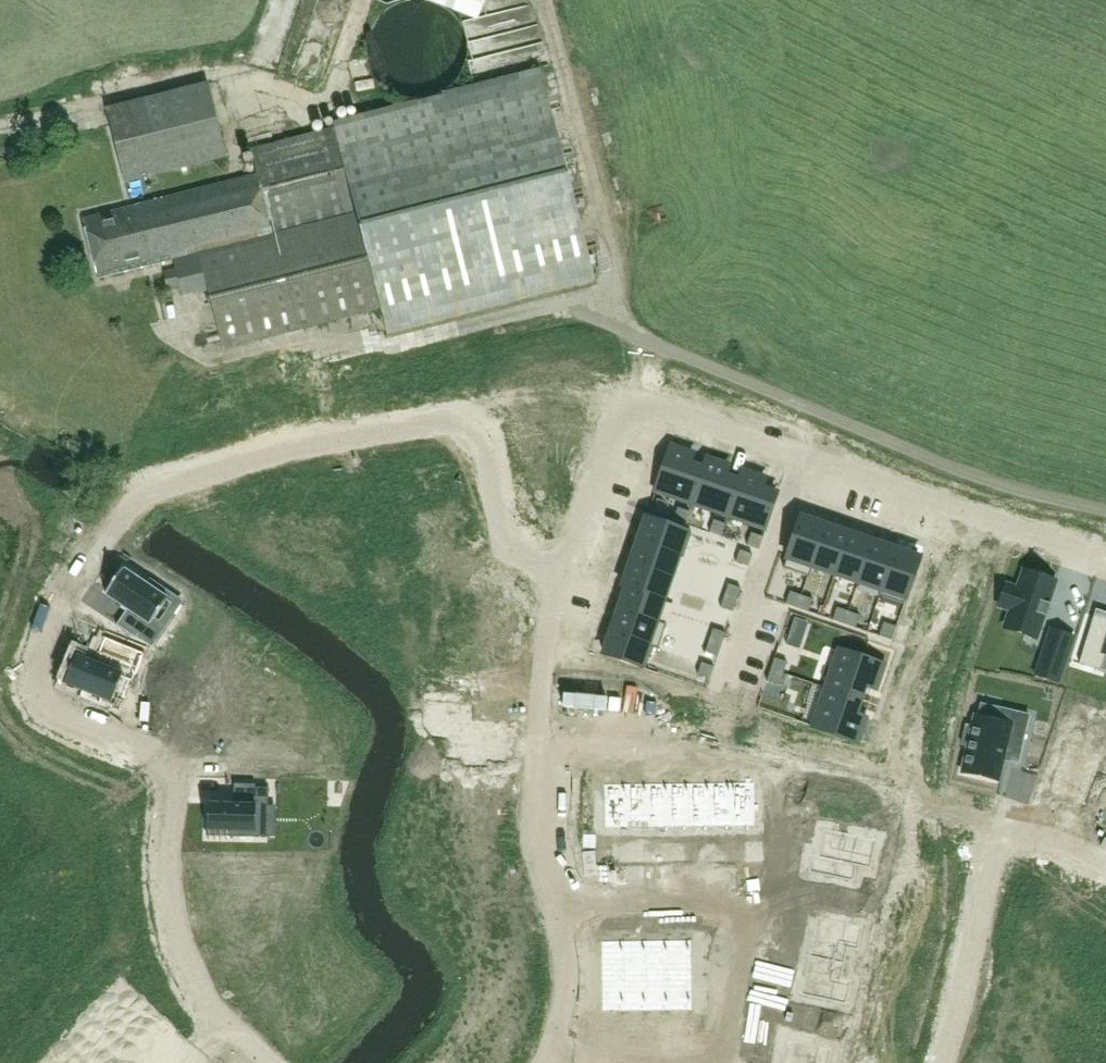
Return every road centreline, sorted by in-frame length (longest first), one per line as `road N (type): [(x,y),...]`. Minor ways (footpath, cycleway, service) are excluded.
road 1 (residential): [(271,1062),(200,995),(168,899),(177,772),(47,696),(38,679),(98,553),(137,497),(291,446),(450,416),(484,434),(505,548),(568,567)]
road 2 (residential): [(568,567),(630,401),(1105,555)]
road 3 (unclassified): [(1105,507),(952,468),(609,322)]
road 4 (residential): [(559,911),(597,902),(769,908),(722,1062)]
road 5 (residential): [(559,911),(532,848),(543,646),(568,567)]
road 6 (residential): [(944,1062),(1002,836),(1025,828),(1105,863)]
road 7 (residential): [(553,1044),(569,982),(559,911)]

